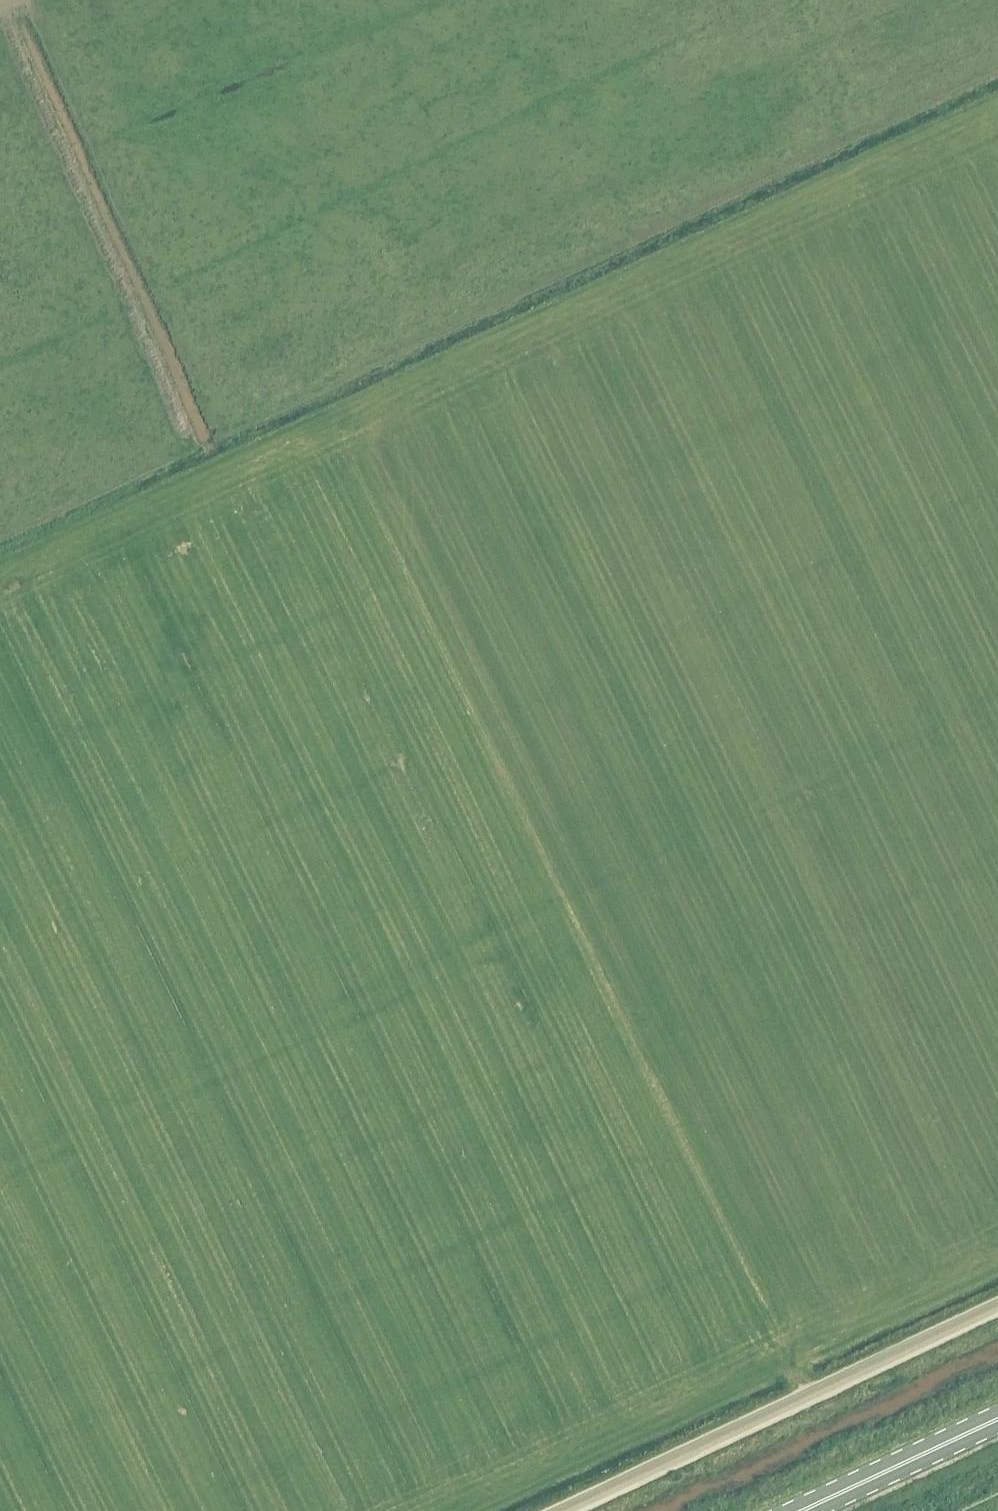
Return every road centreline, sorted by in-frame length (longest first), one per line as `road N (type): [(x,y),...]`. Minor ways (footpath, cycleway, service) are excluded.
road 1 (unclassified): [(563,1510),(997,1306)]
road 2 (primary): [(803,1510),(997,1420)]

